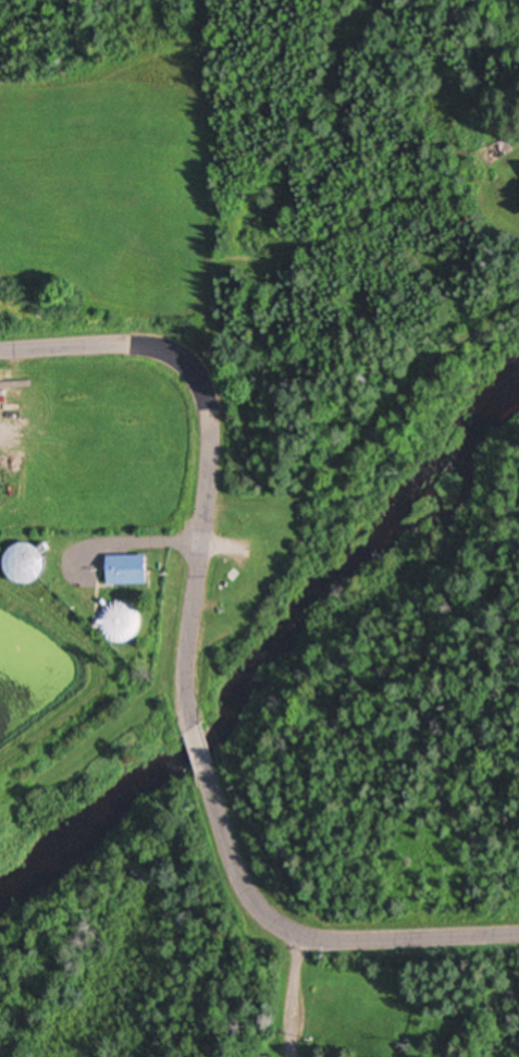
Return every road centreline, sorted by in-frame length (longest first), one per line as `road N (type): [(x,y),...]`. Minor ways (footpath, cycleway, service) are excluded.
road 1 (residential): [(208,372),(215,451),(185,679),(194,729)]
road 2 (residential): [(226,850),(267,921),(304,938),(518,936)]
road 3 (residential): [(0,349),(171,342),(208,372)]

